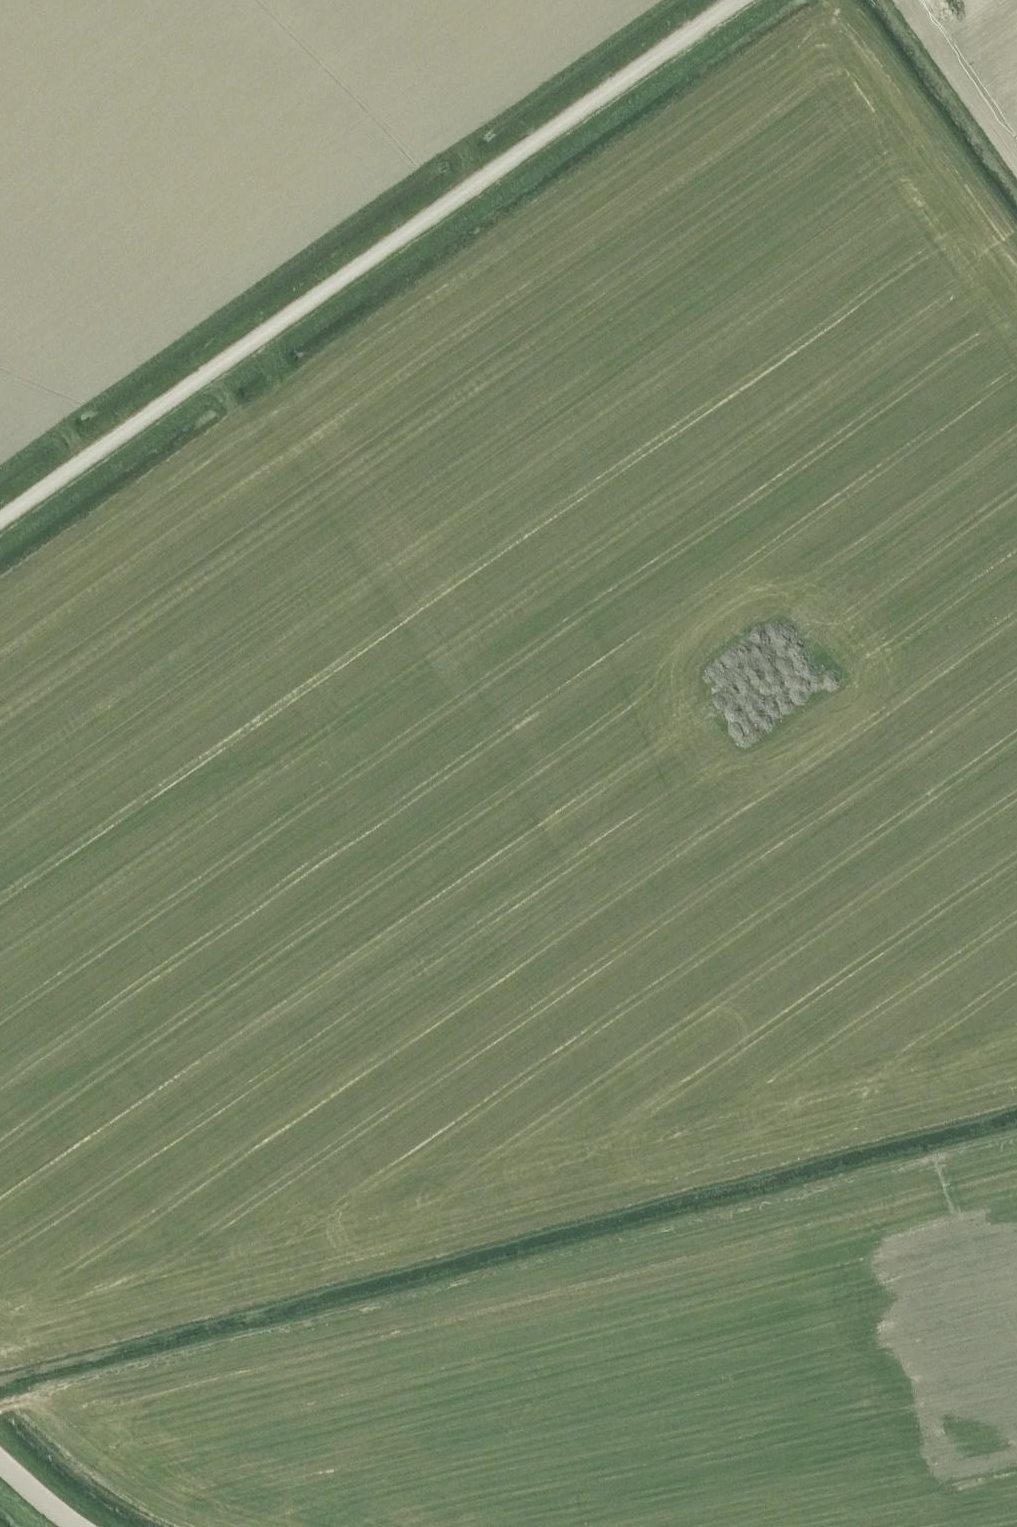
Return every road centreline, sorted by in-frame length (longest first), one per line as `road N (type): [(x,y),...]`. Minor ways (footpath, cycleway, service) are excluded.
road 1 (unclassified): [(0,517),(733,0)]

